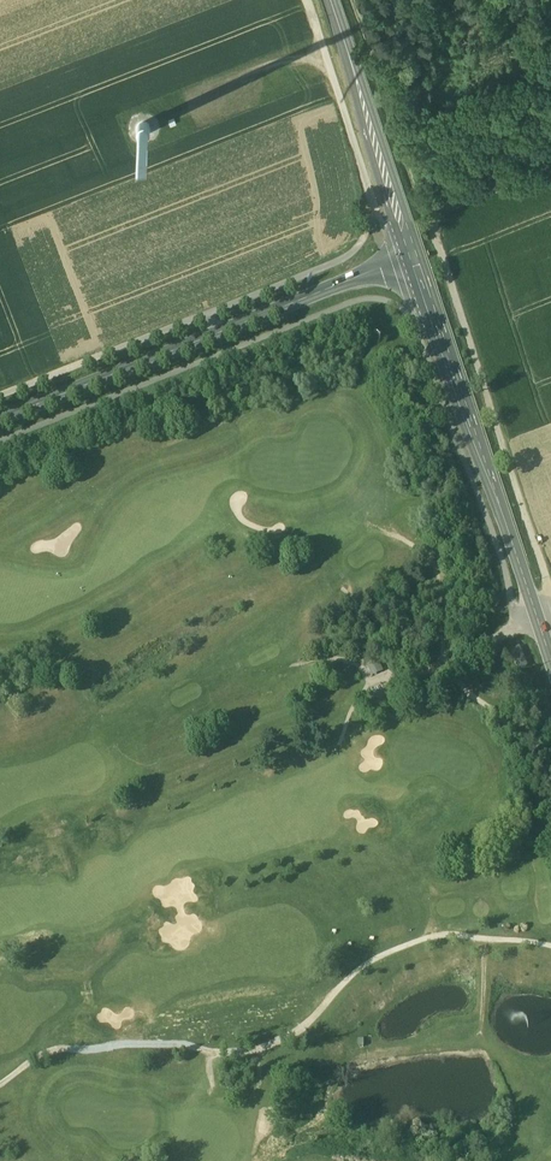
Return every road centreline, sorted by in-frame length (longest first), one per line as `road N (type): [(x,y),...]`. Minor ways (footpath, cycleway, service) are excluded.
road 1 (track): [(353,0),(550,593)]
road 2 (tertiary): [(0,419),(414,257)]
road 3 (tertiary): [(414,257),(550,660)]
road 4 (tertiary): [(414,257),(331,0)]
road 5 (track): [(148,122),(324,51)]

